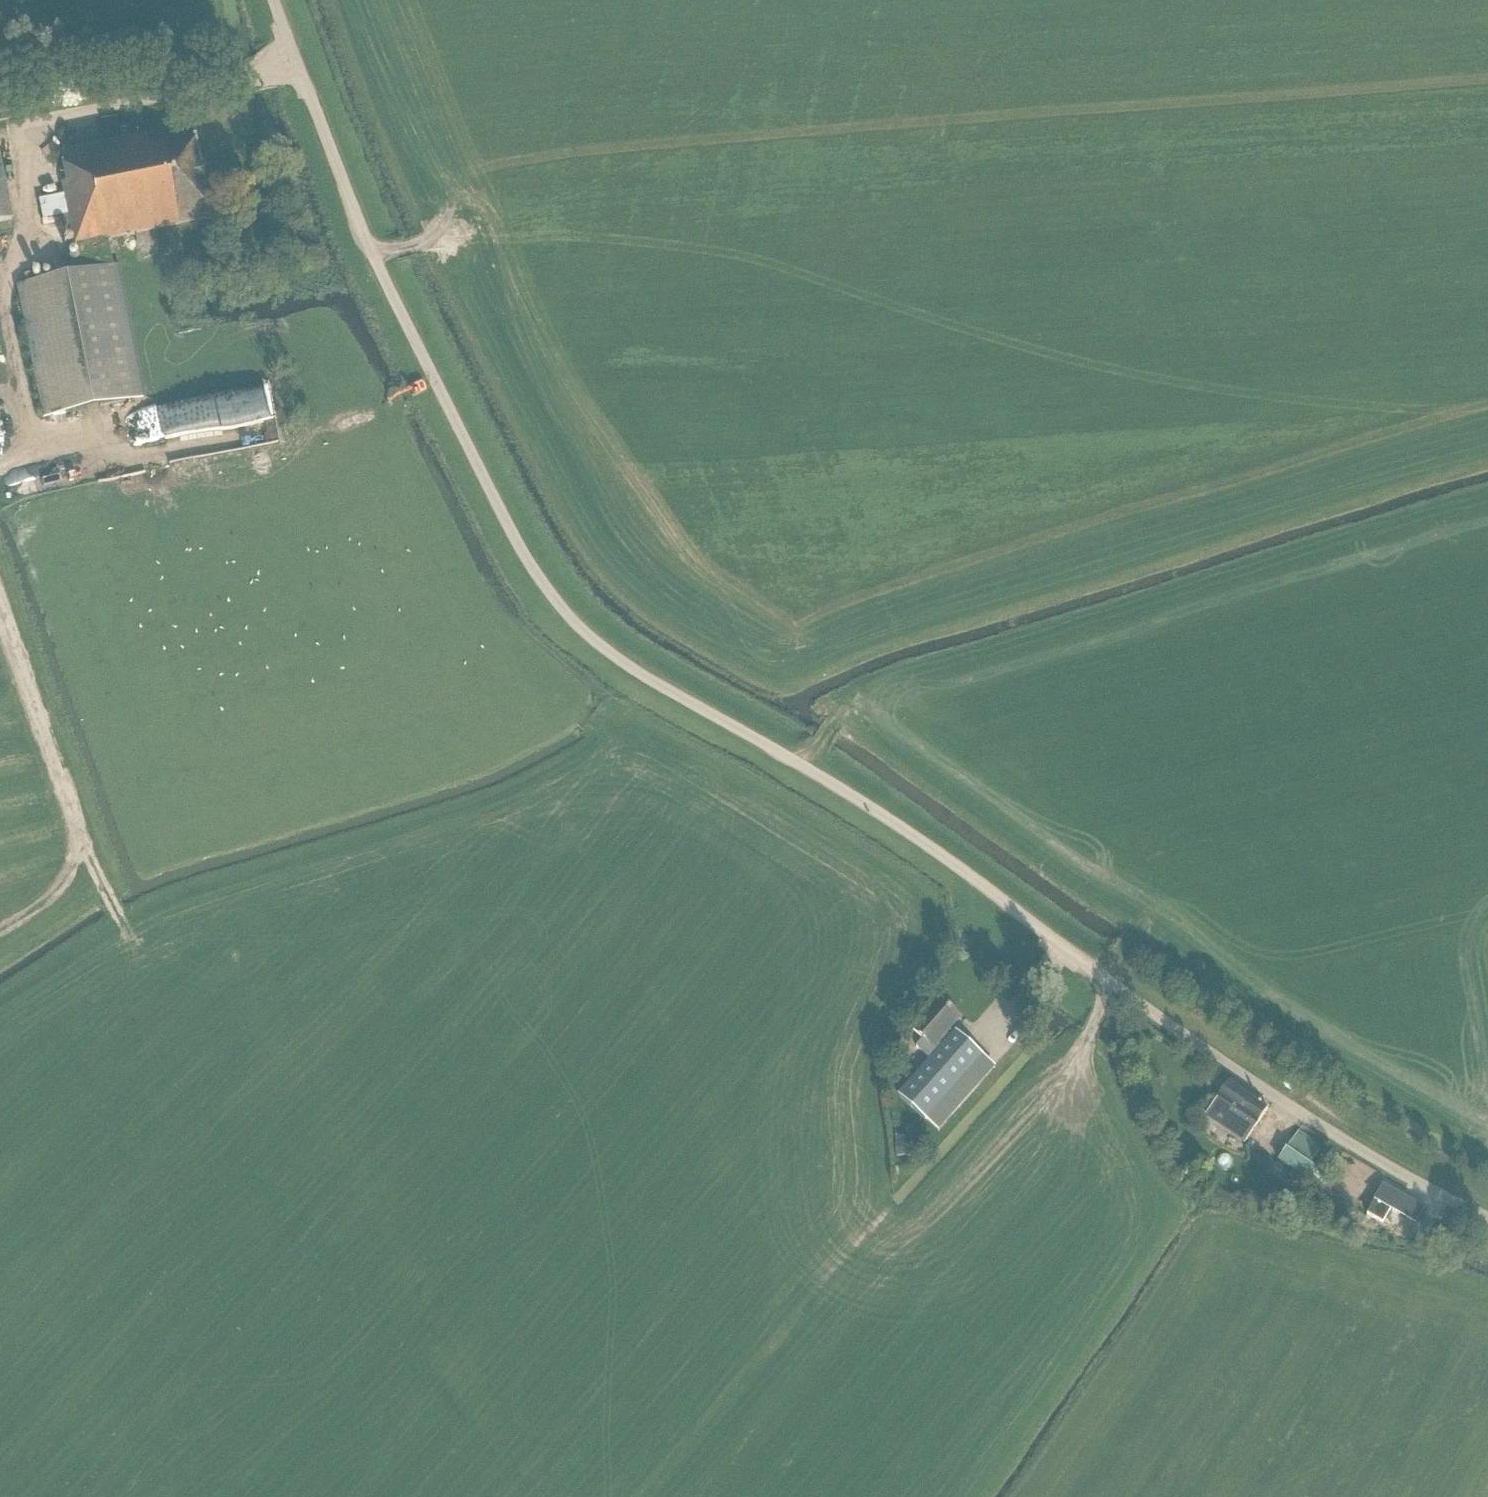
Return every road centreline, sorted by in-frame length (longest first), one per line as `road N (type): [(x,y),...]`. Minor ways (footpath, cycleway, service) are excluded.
road 1 (unclassified): [(1487,1217),(1315,1123),(932,849),(646,677),(580,628),(522,550),(374,255),(275,0)]

